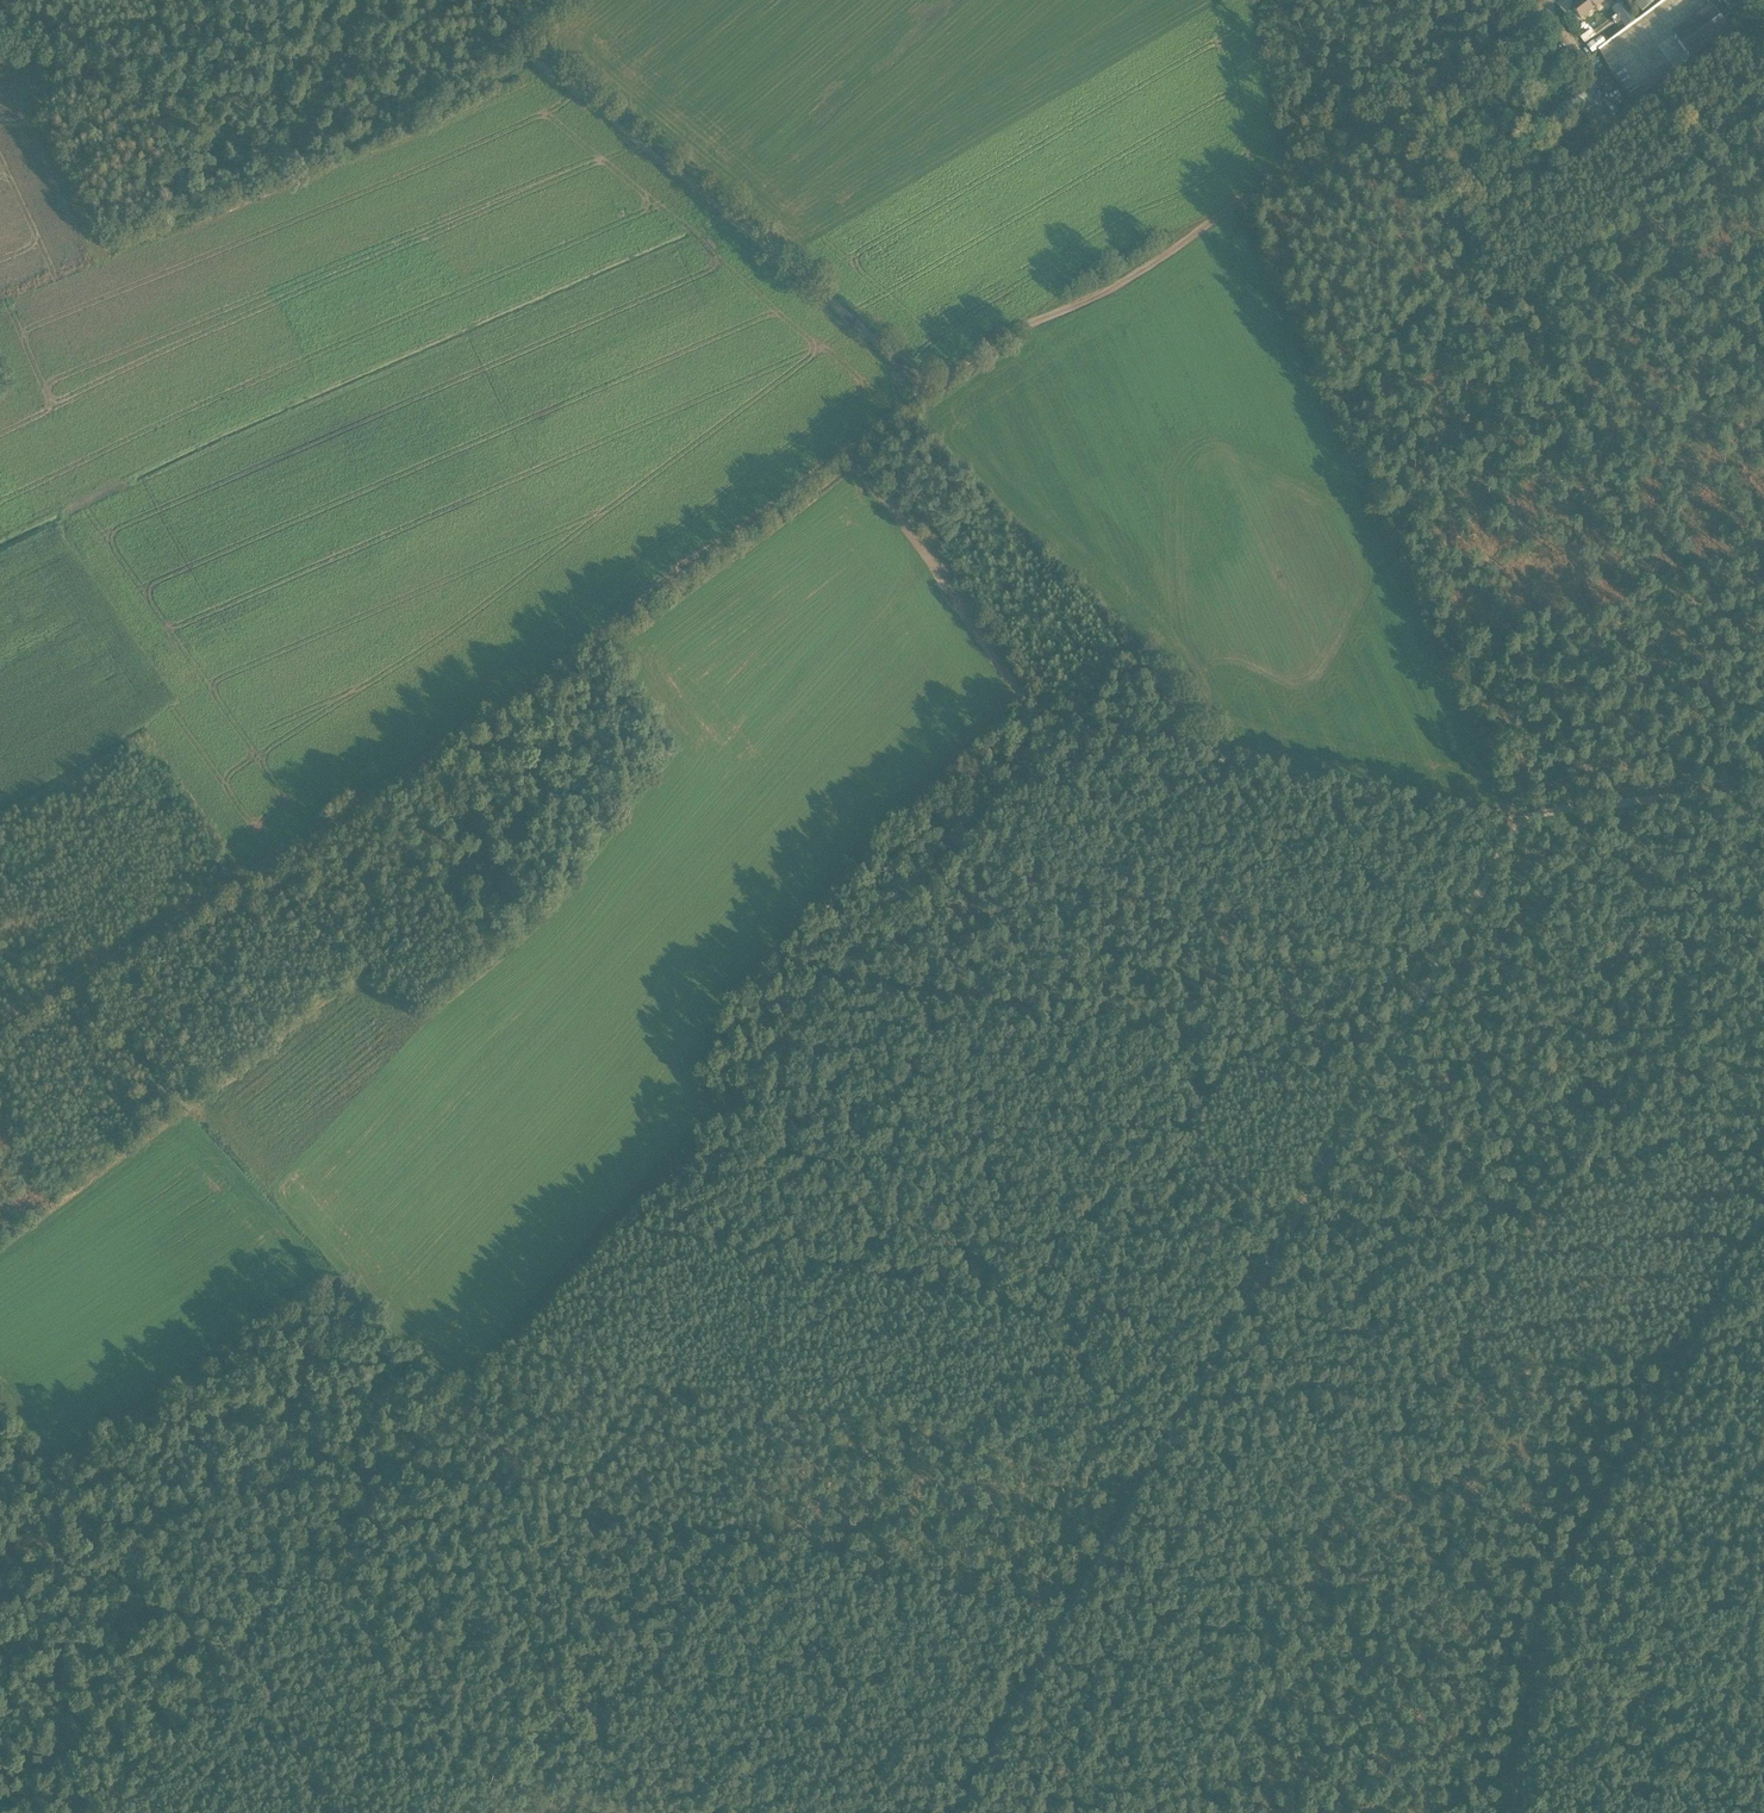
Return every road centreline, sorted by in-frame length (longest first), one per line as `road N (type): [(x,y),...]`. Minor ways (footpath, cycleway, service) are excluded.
road 1 (unclassified): [(960,1812),(1522,820),(1763,789)]
road 2 (track): [(0,1030),(414,775),(849,453)]
road 3 (track): [(96,1812),(737,1102)]
road 4 (track): [(926,393),(1000,340),(1159,259),(1214,211),(1365,138),(1478,69),(1531,16)]
road 5 (track): [(507,1356),(1138,1497)]
road 6 (track): [(1513,1812),(1540,1624),(1763,1231)]
road 7 (track): [(0,63),(303,167),(459,104),(526,67),(544,68)]
road 8 (track): [(737,1102),(1076,728)]
road 9 (track): [(926,393),(544,68)]
road 10 (track): [(1076,728),(1522,820)]
road 11 (track): [(1076,728),(1042,714),(1007,682),(849,453)]
road 12 (track): [(0,1483),(20,1461),(40,1466),(147,1621),(216,1681)]

